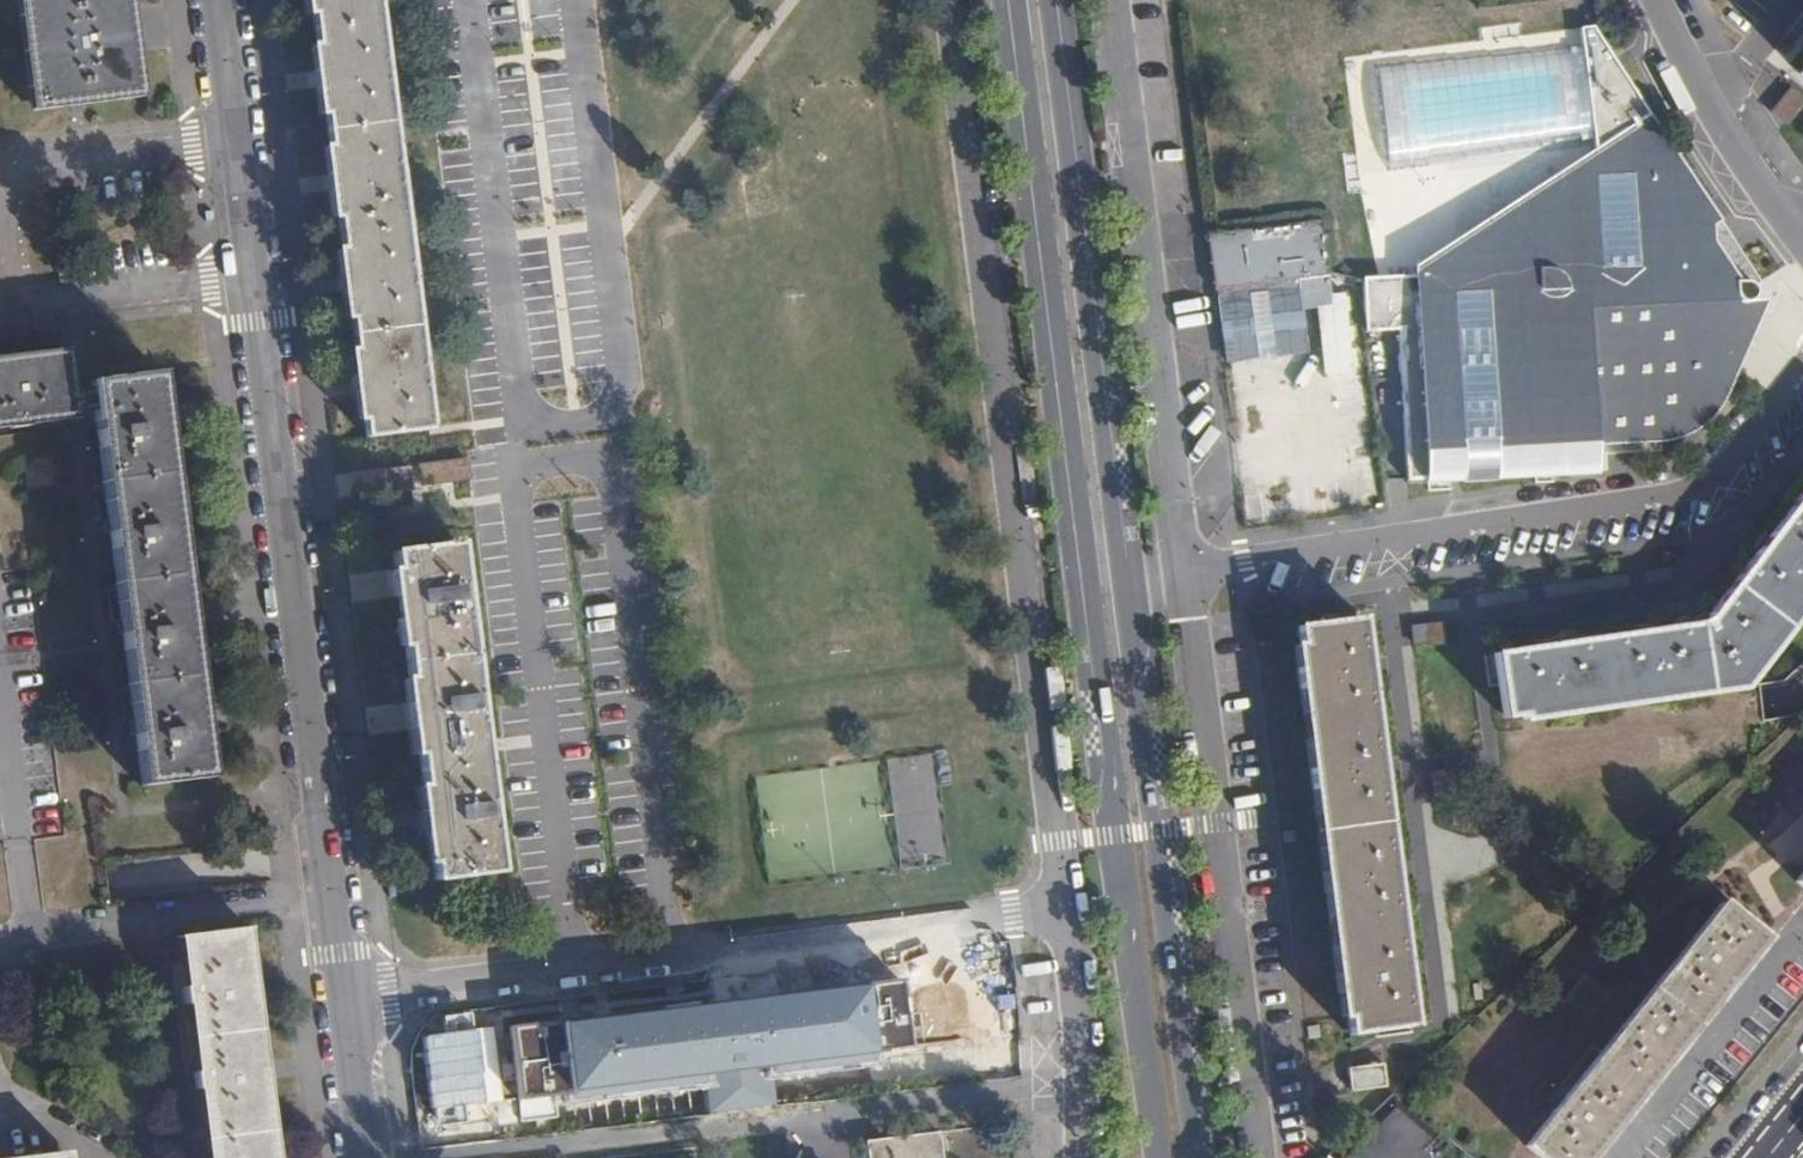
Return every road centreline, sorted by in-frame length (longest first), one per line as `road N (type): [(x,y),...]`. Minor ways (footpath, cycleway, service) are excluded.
road 1 (secondary): [(1193,1157),(1048,0)]
road 2 (secondary): [(1016,0),(1155,1157)]
road 3 (tertiary): [(347,995),(216,0)]
road 4 (residential): [(1065,907),(950,0)]
road 5 (residential): [(1065,907),(347,995)]
road 6 (residential): [(1802,379),(1711,482),(1672,502),(1182,572)]
road 7 (unclassified): [(1182,572),(1261,1157)]
road 8 (unclassified): [(1112,0),(1182,572)]
road 9 (residential): [(1661,0),(1711,105),(1802,234)]
road 10 (residential): [(1081,1157),(1084,1059),(1065,907)]
road 11 (tertiary): [(369,1157),(347,995)]

